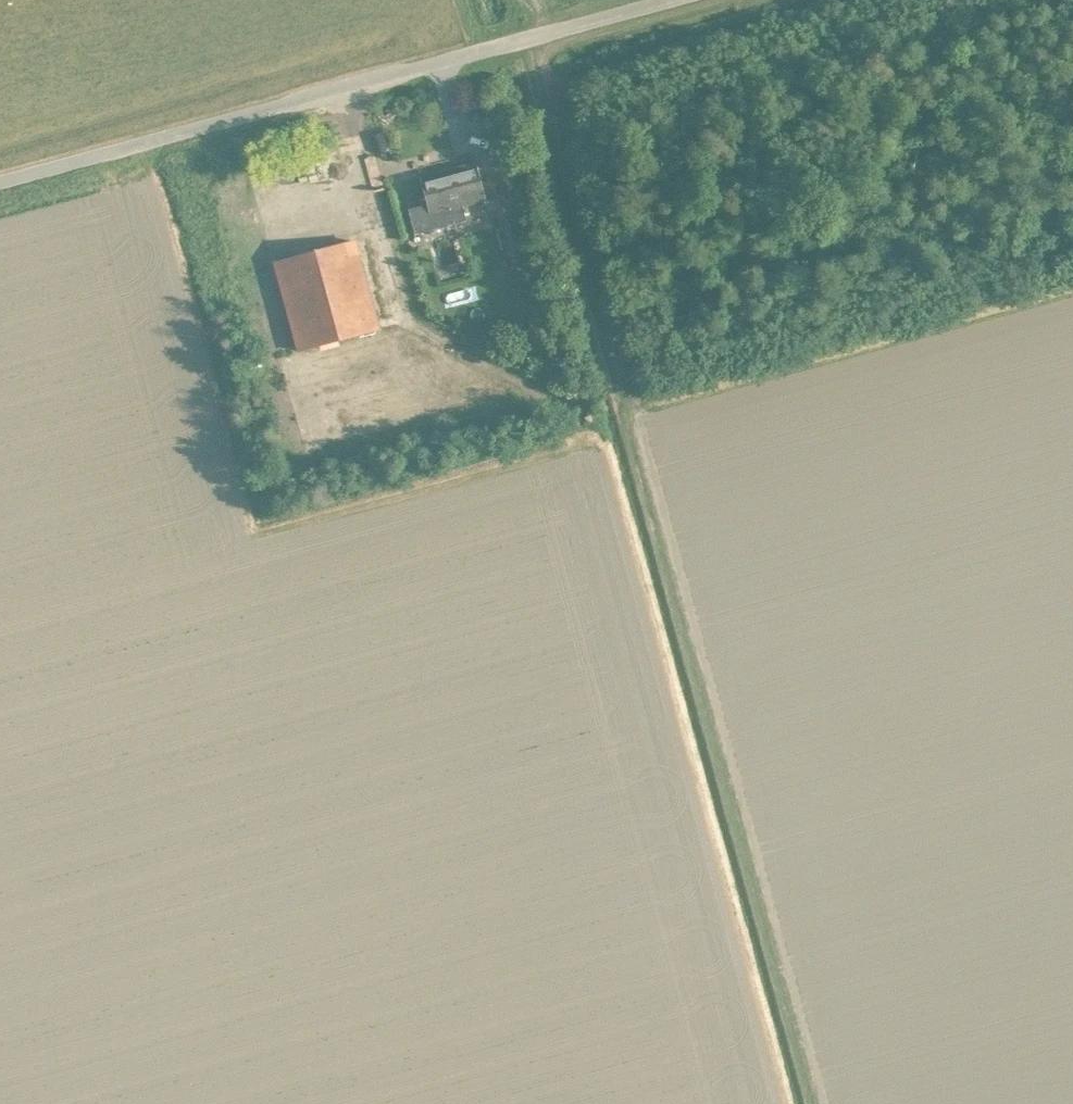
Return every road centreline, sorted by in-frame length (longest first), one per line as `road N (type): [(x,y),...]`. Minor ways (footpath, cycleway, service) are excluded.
road 1 (unclassified): [(0,165),(637,0)]

